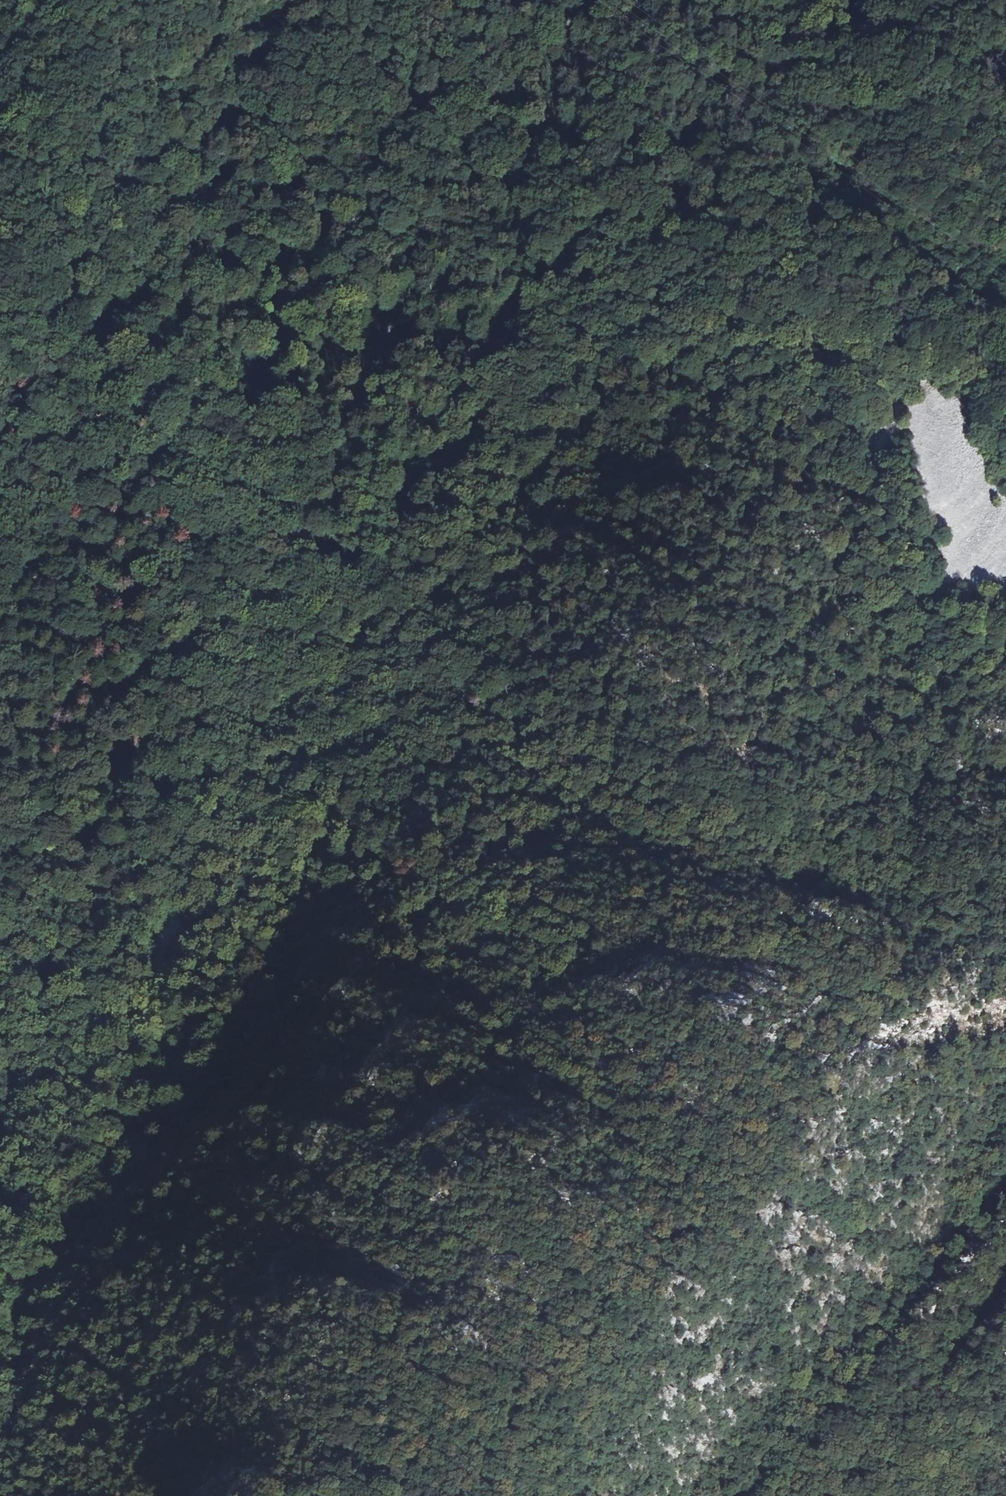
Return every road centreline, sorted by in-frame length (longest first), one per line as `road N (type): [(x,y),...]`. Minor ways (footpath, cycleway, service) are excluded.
road 1 (track): [(717,0),(745,56),(772,81),(869,103),(964,96),(1005,142)]

